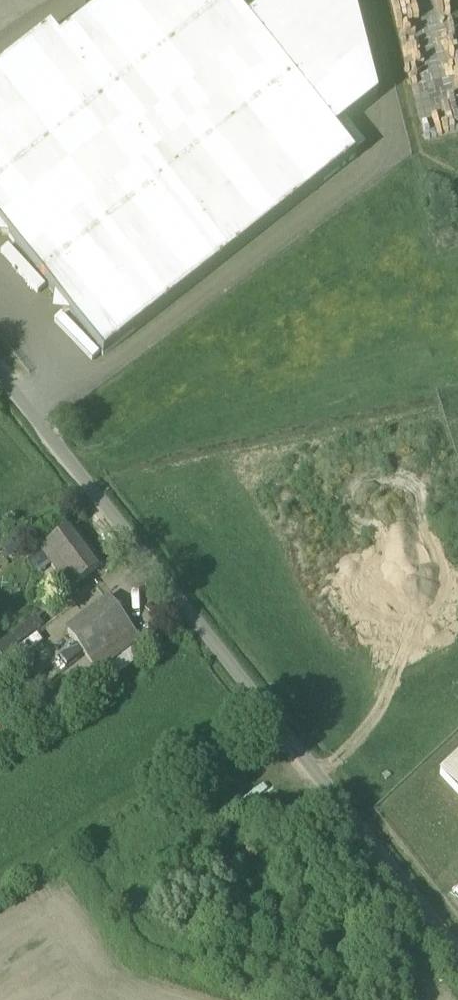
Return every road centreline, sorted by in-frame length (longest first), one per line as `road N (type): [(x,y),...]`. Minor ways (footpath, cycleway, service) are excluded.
road 1 (unclassified): [(457,949),(0,365)]

